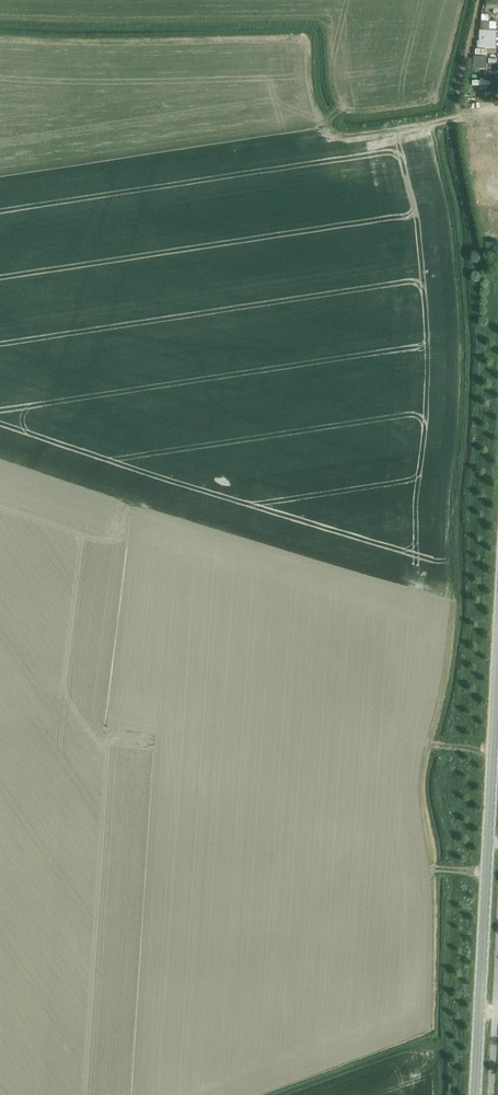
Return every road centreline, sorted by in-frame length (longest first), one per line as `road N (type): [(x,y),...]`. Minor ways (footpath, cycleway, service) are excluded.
road 1 (unclassified): [(473,1094),(497,632)]

